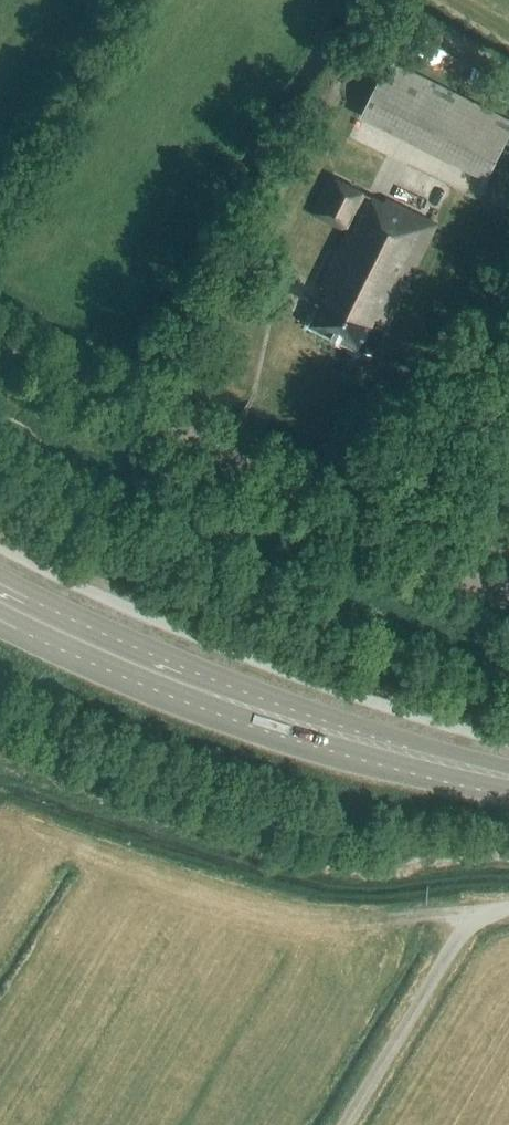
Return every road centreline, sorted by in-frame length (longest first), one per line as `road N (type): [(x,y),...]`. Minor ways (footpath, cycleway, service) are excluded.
road 1 (unclassified): [(508,601),(0,353)]
road 2 (secondary): [(508,781),(420,764),(255,709),(0,591)]
road 3 (track): [(346,1124),(453,949),(487,915),(508,914)]
road 4 (track): [(422,556),(508,382)]

